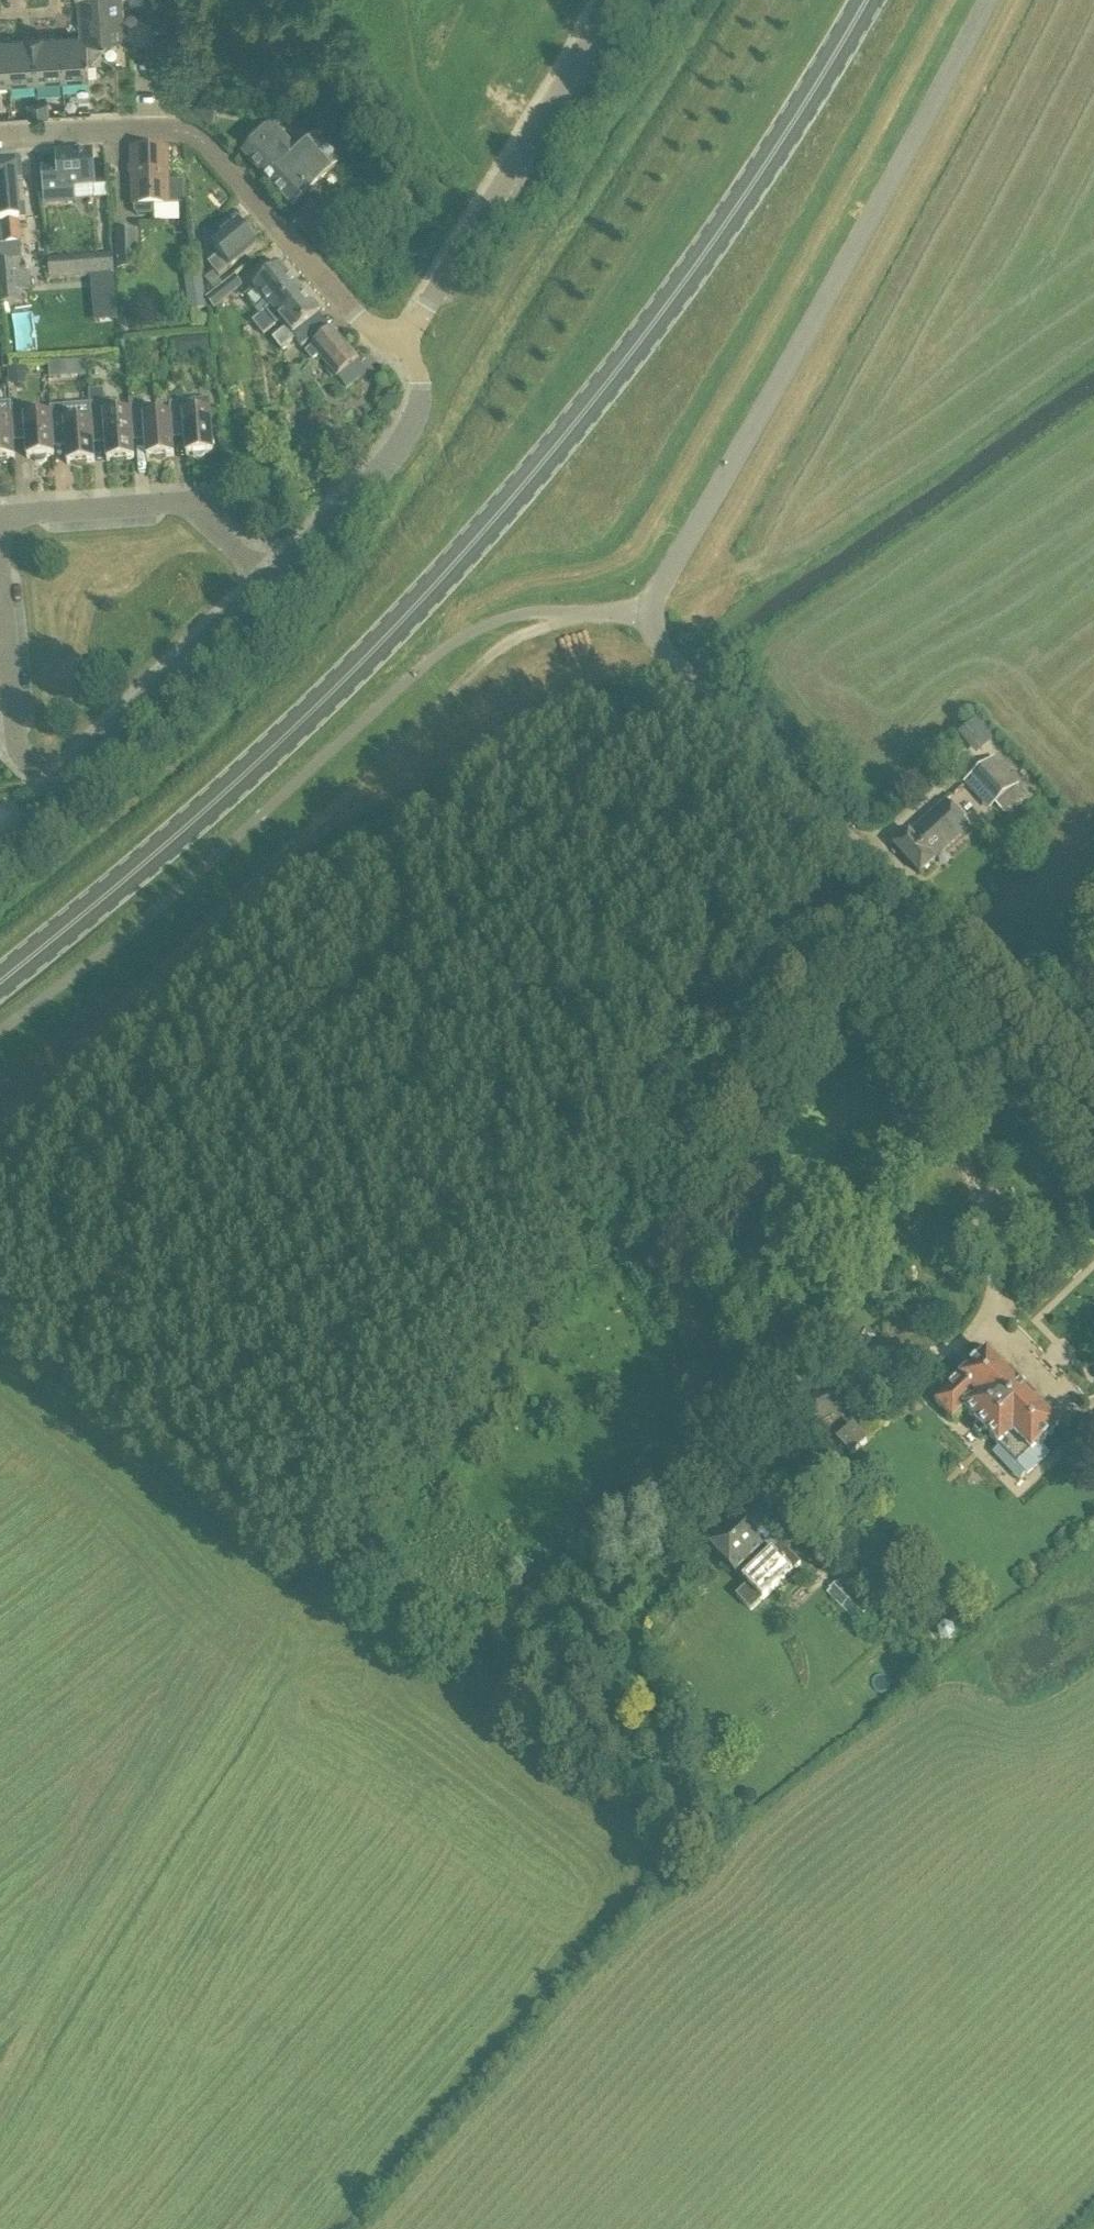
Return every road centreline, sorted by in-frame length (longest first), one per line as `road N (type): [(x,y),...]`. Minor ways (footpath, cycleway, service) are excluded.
road 1 (tertiary): [(1093,1105),(666,650),(652,623),(657,592),(989,0)]
road 2 (primary): [(0,984),(219,798),(376,648),(507,503),(713,240),(865,0)]
road 3 (track): [(0,1112),(506,639),(589,611)]
road 4 (residential): [(253,597),(198,513),(0,528),(20,762),(53,766)]
road 5 (residential): [(404,337),(381,335),(354,317),(204,143),(149,129),(0,138)]
road 6 (residential): [(404,337),(607,0)]
road 7 (residential): [(253,597),(389,466),(410,434),(421,383),(404,337)]
road 8 (residential): [(53,766),(80,756),(253,597)]

